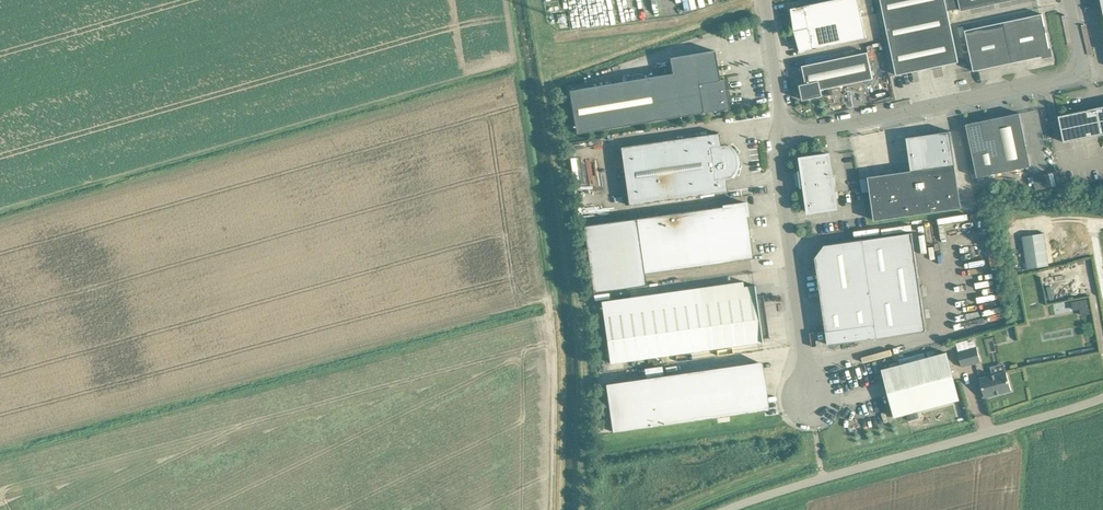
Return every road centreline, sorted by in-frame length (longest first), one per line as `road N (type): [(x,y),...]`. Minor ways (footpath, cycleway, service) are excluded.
road 1 (track): [(582,509),(583,323),(544,77),(558,64),(559,41)]
road 2 (unclassified): [(726,509),(1102,397)]
road 3 (unclassified): [(1070,0),(1082,61),(1076,75),(780,136)]
road 4 (unclassified): [(809,402),(776,157),(780,136)]
road 5 (track): [(737,0),(639,37),(559,41),(538,25),(534,0)]
road 6 (track): [(554,509),(554,365),(546,298)]
road 7 (unclassified): [(780,136),(764,0)]

